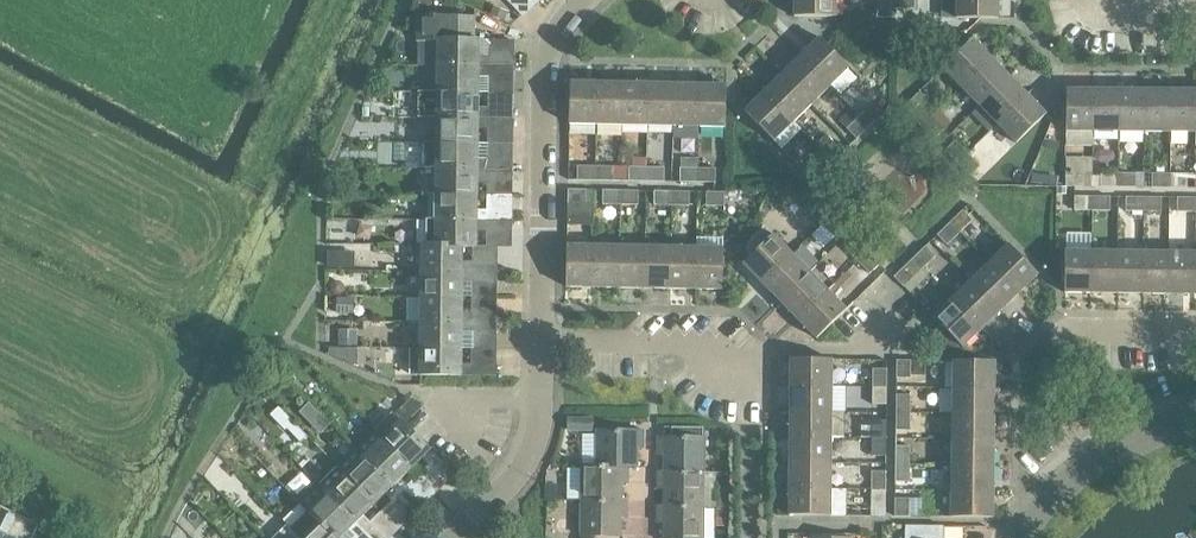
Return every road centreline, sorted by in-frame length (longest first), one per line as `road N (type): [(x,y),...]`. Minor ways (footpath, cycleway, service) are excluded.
road 1 (residential): [(540,344),(545,29),(575,0)]
road 2 (residential): [(540,344),(870,350),(883,336)]
road 3 (residential): [(449,537),(530,456),(540,344)]
road 4 (residential): [(1017,537),(1054,491),(1102,455),(1195,413)]
road 5 (residential): [(1057,330),(1195,330)]

